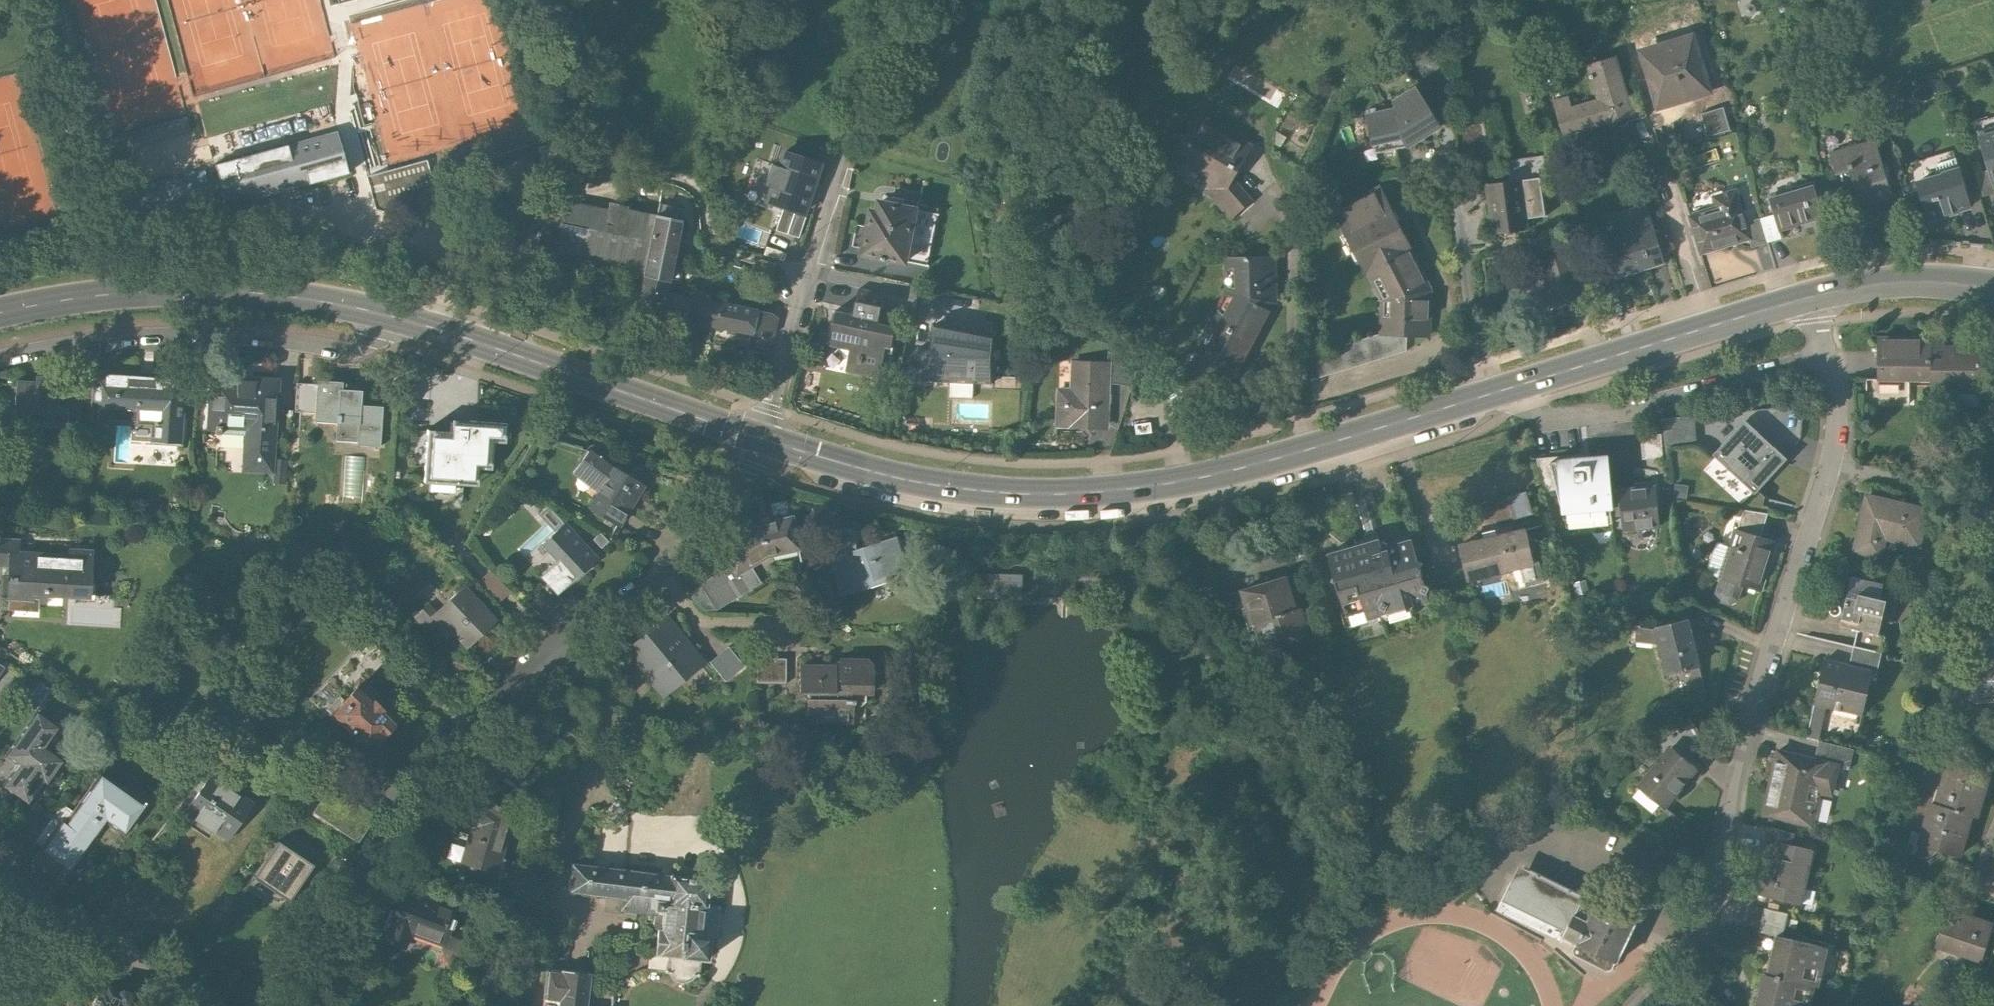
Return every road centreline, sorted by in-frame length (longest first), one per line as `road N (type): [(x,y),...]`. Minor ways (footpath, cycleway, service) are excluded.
road 1 (primary): [(762,439),(972,490),(1106,492),(1309,449),(1808,297)]
road 2 (unclassified): [(762,439),(735,509),(562,652),(461,754),(336,897),(262,1005)]
road 3 (residential): [(1830,467),(1700,926),(1670,968)]
road 4 (unclassified): [(762,439),(806,276),(903,0)]
road 5 (track): [(1118,580),(1167,695),(1167,790),(1137,829),(1113,912),(1068,1005)]
road 6 (residential): [(0,358),(183,335),(351,353),(370,347),(389,315)]
road 7 (primary): [(389,315),(762,439)]
road 8 (primary): [(0,313),(131,292),(209,290),(389,315)]
road 9 (track): [(1239,1005),(1279,942),(1294,882),(1249,739),(1214,701),(1167,695)]
road 10 (residential): [(0,891),(201,1005)]
road 11 (primary): [(1808,297),(1899,280),(1993,287)]
road 12 (track): [(603,174),(568,88),(563,0)]
road 13 (residential): [(1808,297),(1837,404),(1830,467)]
road 14 (residential): [(1830,467),(1993,507)]

